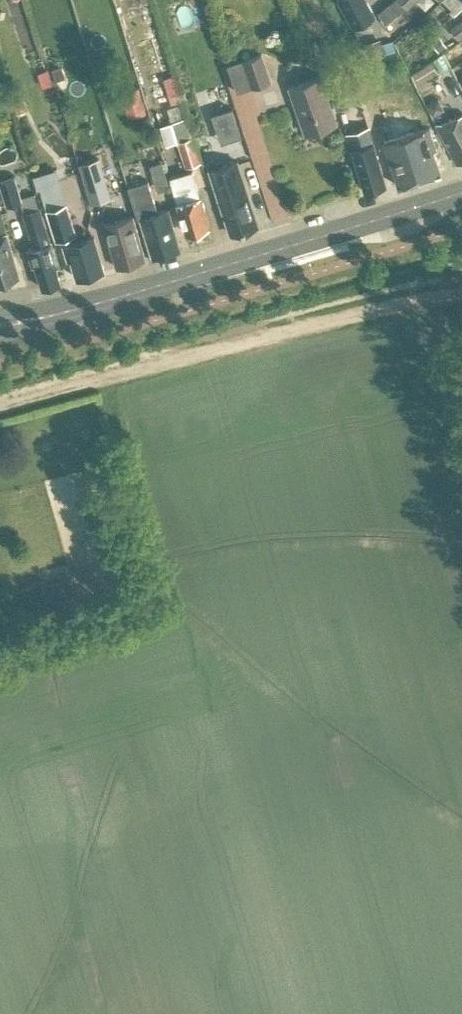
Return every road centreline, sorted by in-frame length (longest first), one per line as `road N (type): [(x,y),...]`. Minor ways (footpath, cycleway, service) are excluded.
road 1 (primary): [(0,325),(101,303),(461,192)]
road 2 (track): [(461,288),(0,406)]

